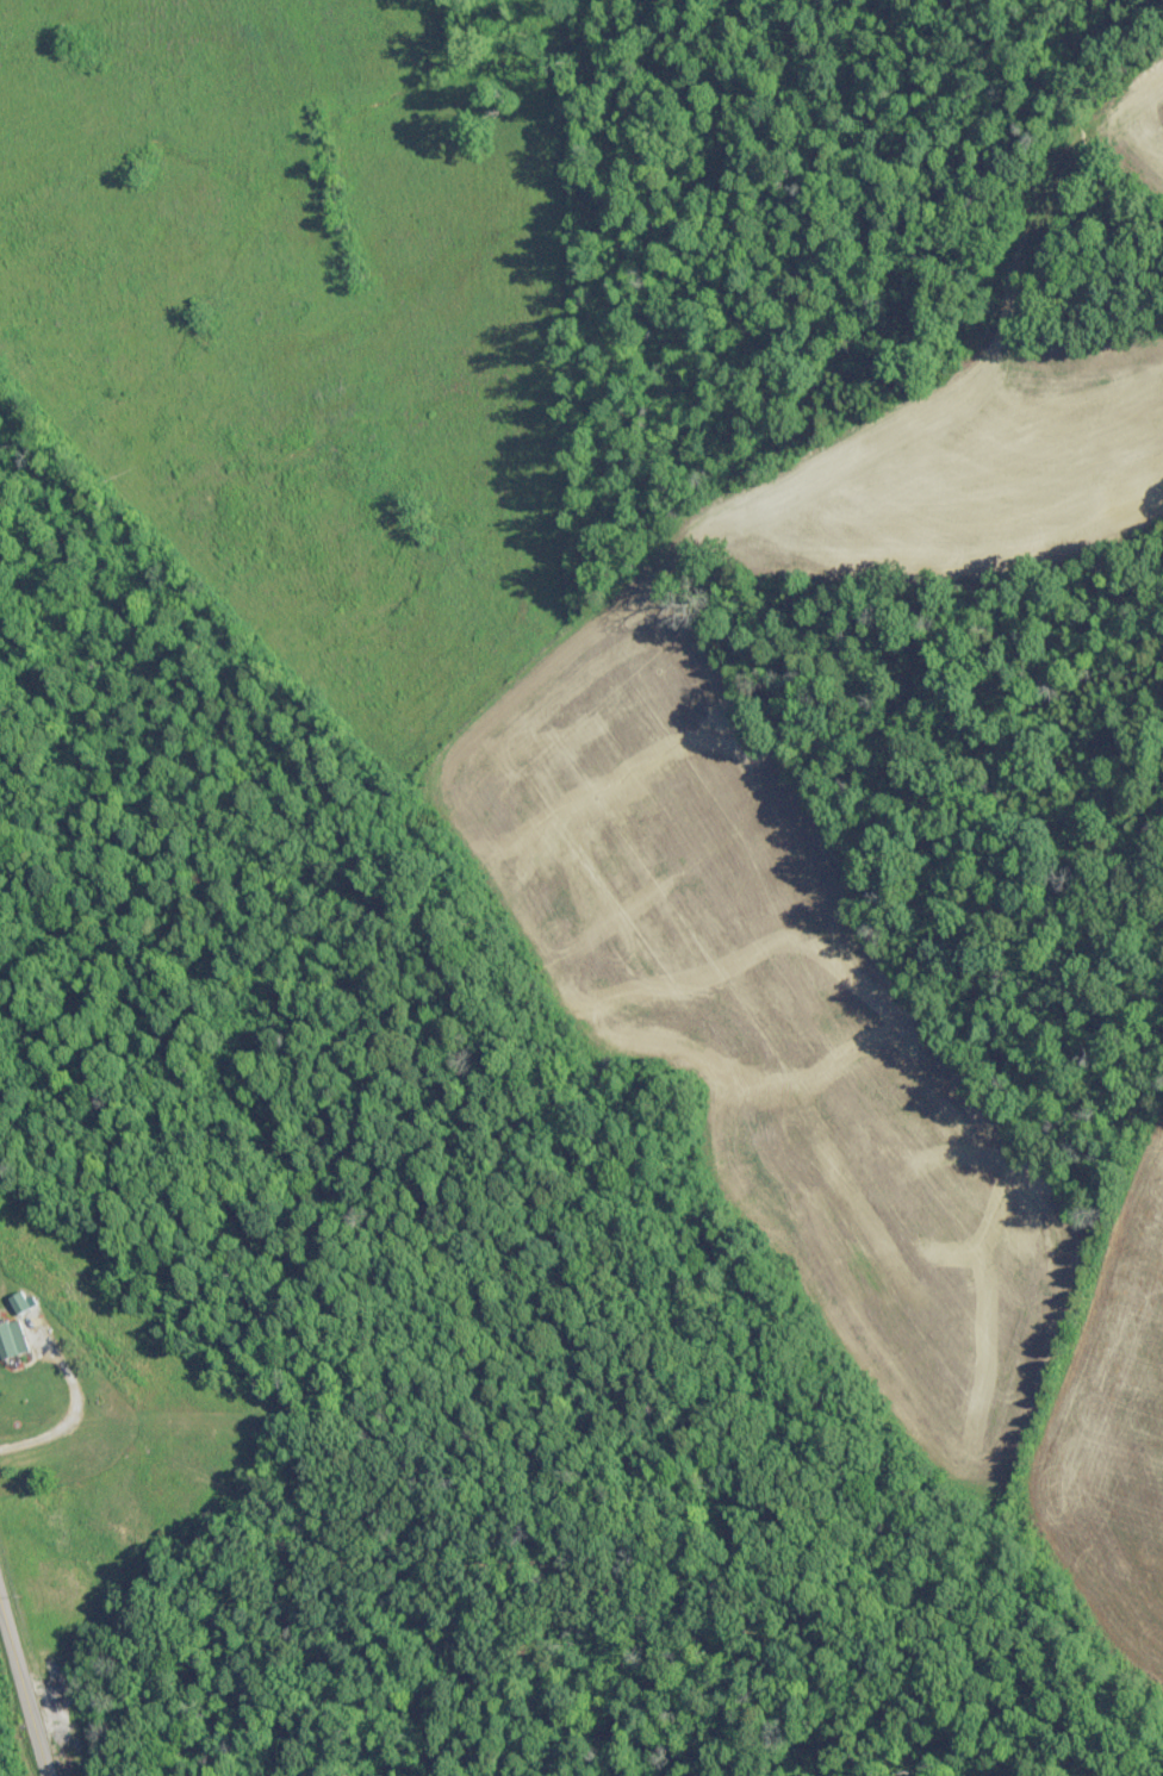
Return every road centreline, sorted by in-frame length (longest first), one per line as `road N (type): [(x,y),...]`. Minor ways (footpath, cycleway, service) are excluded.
road 1 (secondary): [(51,1775),(0,1584)]

